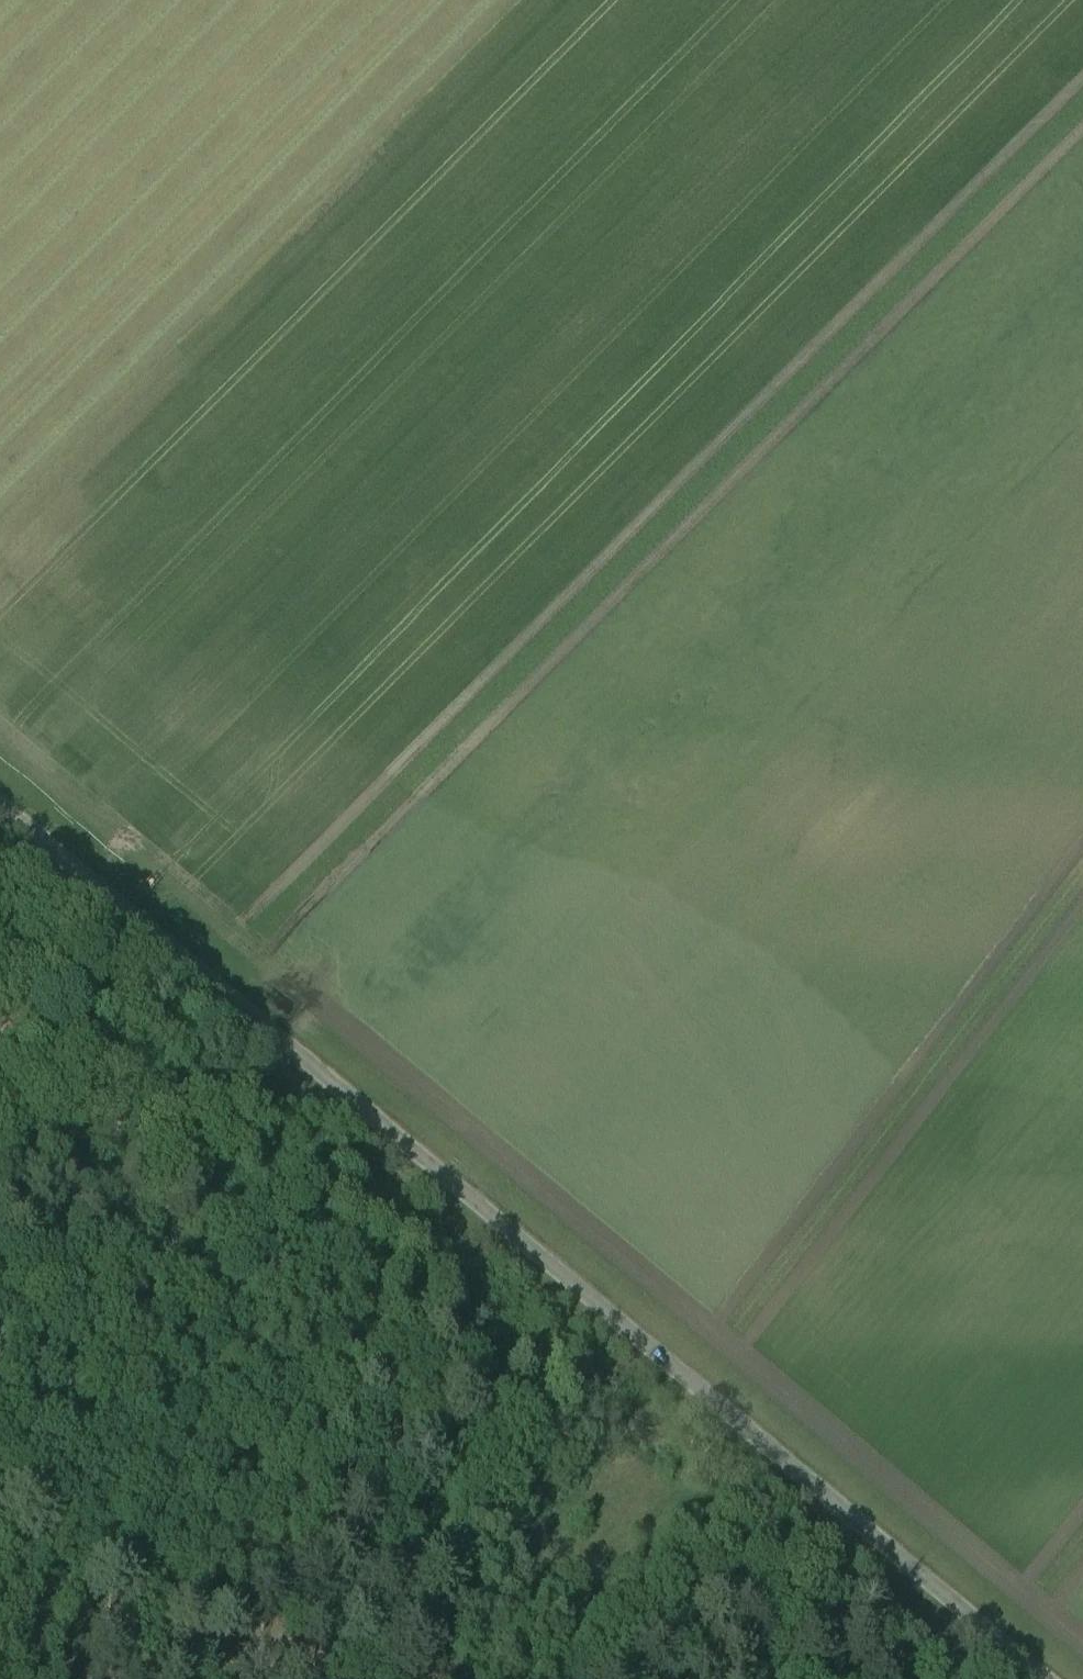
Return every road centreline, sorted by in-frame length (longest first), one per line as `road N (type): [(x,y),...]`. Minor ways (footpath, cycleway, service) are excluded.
road 1 (track): [(1047,1678),(0,804)]

